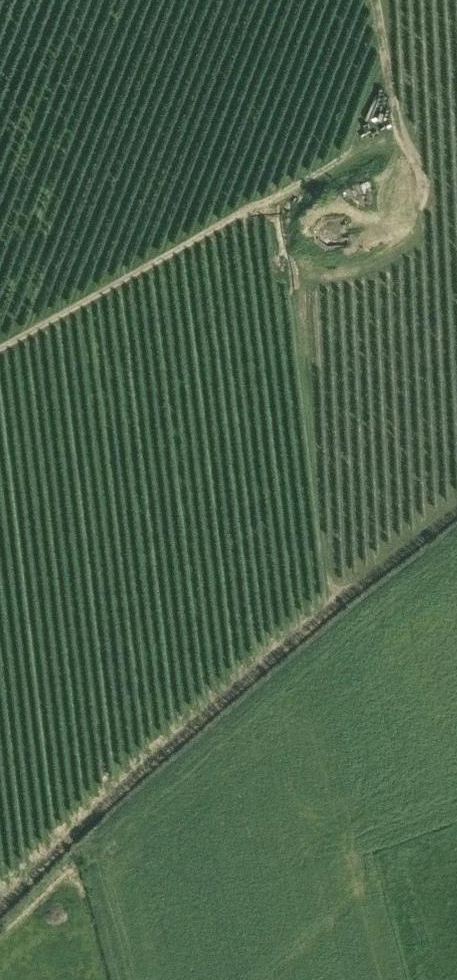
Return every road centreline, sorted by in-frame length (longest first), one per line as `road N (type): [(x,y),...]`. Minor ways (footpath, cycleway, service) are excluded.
road 1 (track): [(0,341),(395,123),(375,0)]

